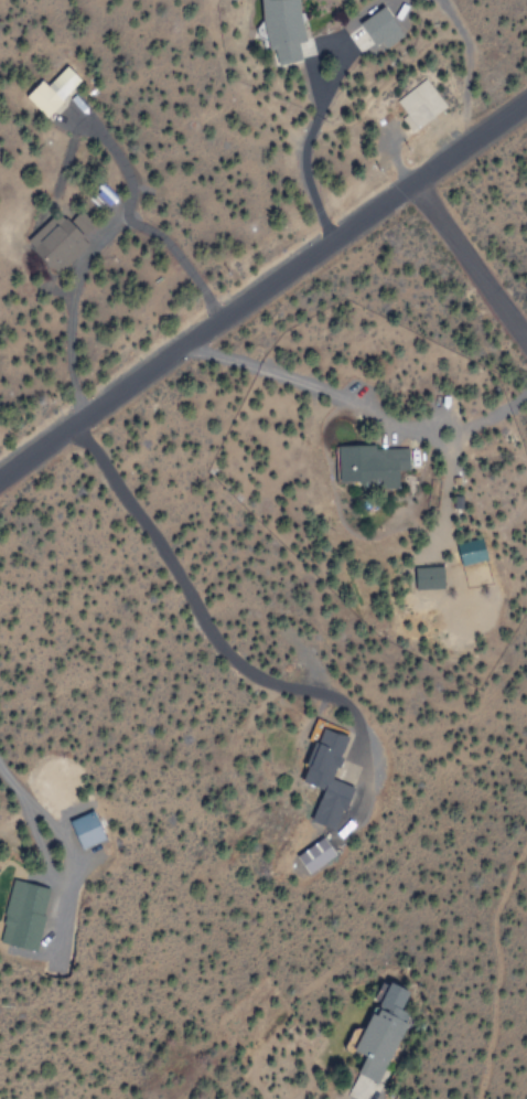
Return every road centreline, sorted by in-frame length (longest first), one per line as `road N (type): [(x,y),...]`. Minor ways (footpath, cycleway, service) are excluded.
road 1 (residential): [(0,472),(526,102)]
road 2 (residential): [(410,180),(526,340)]

